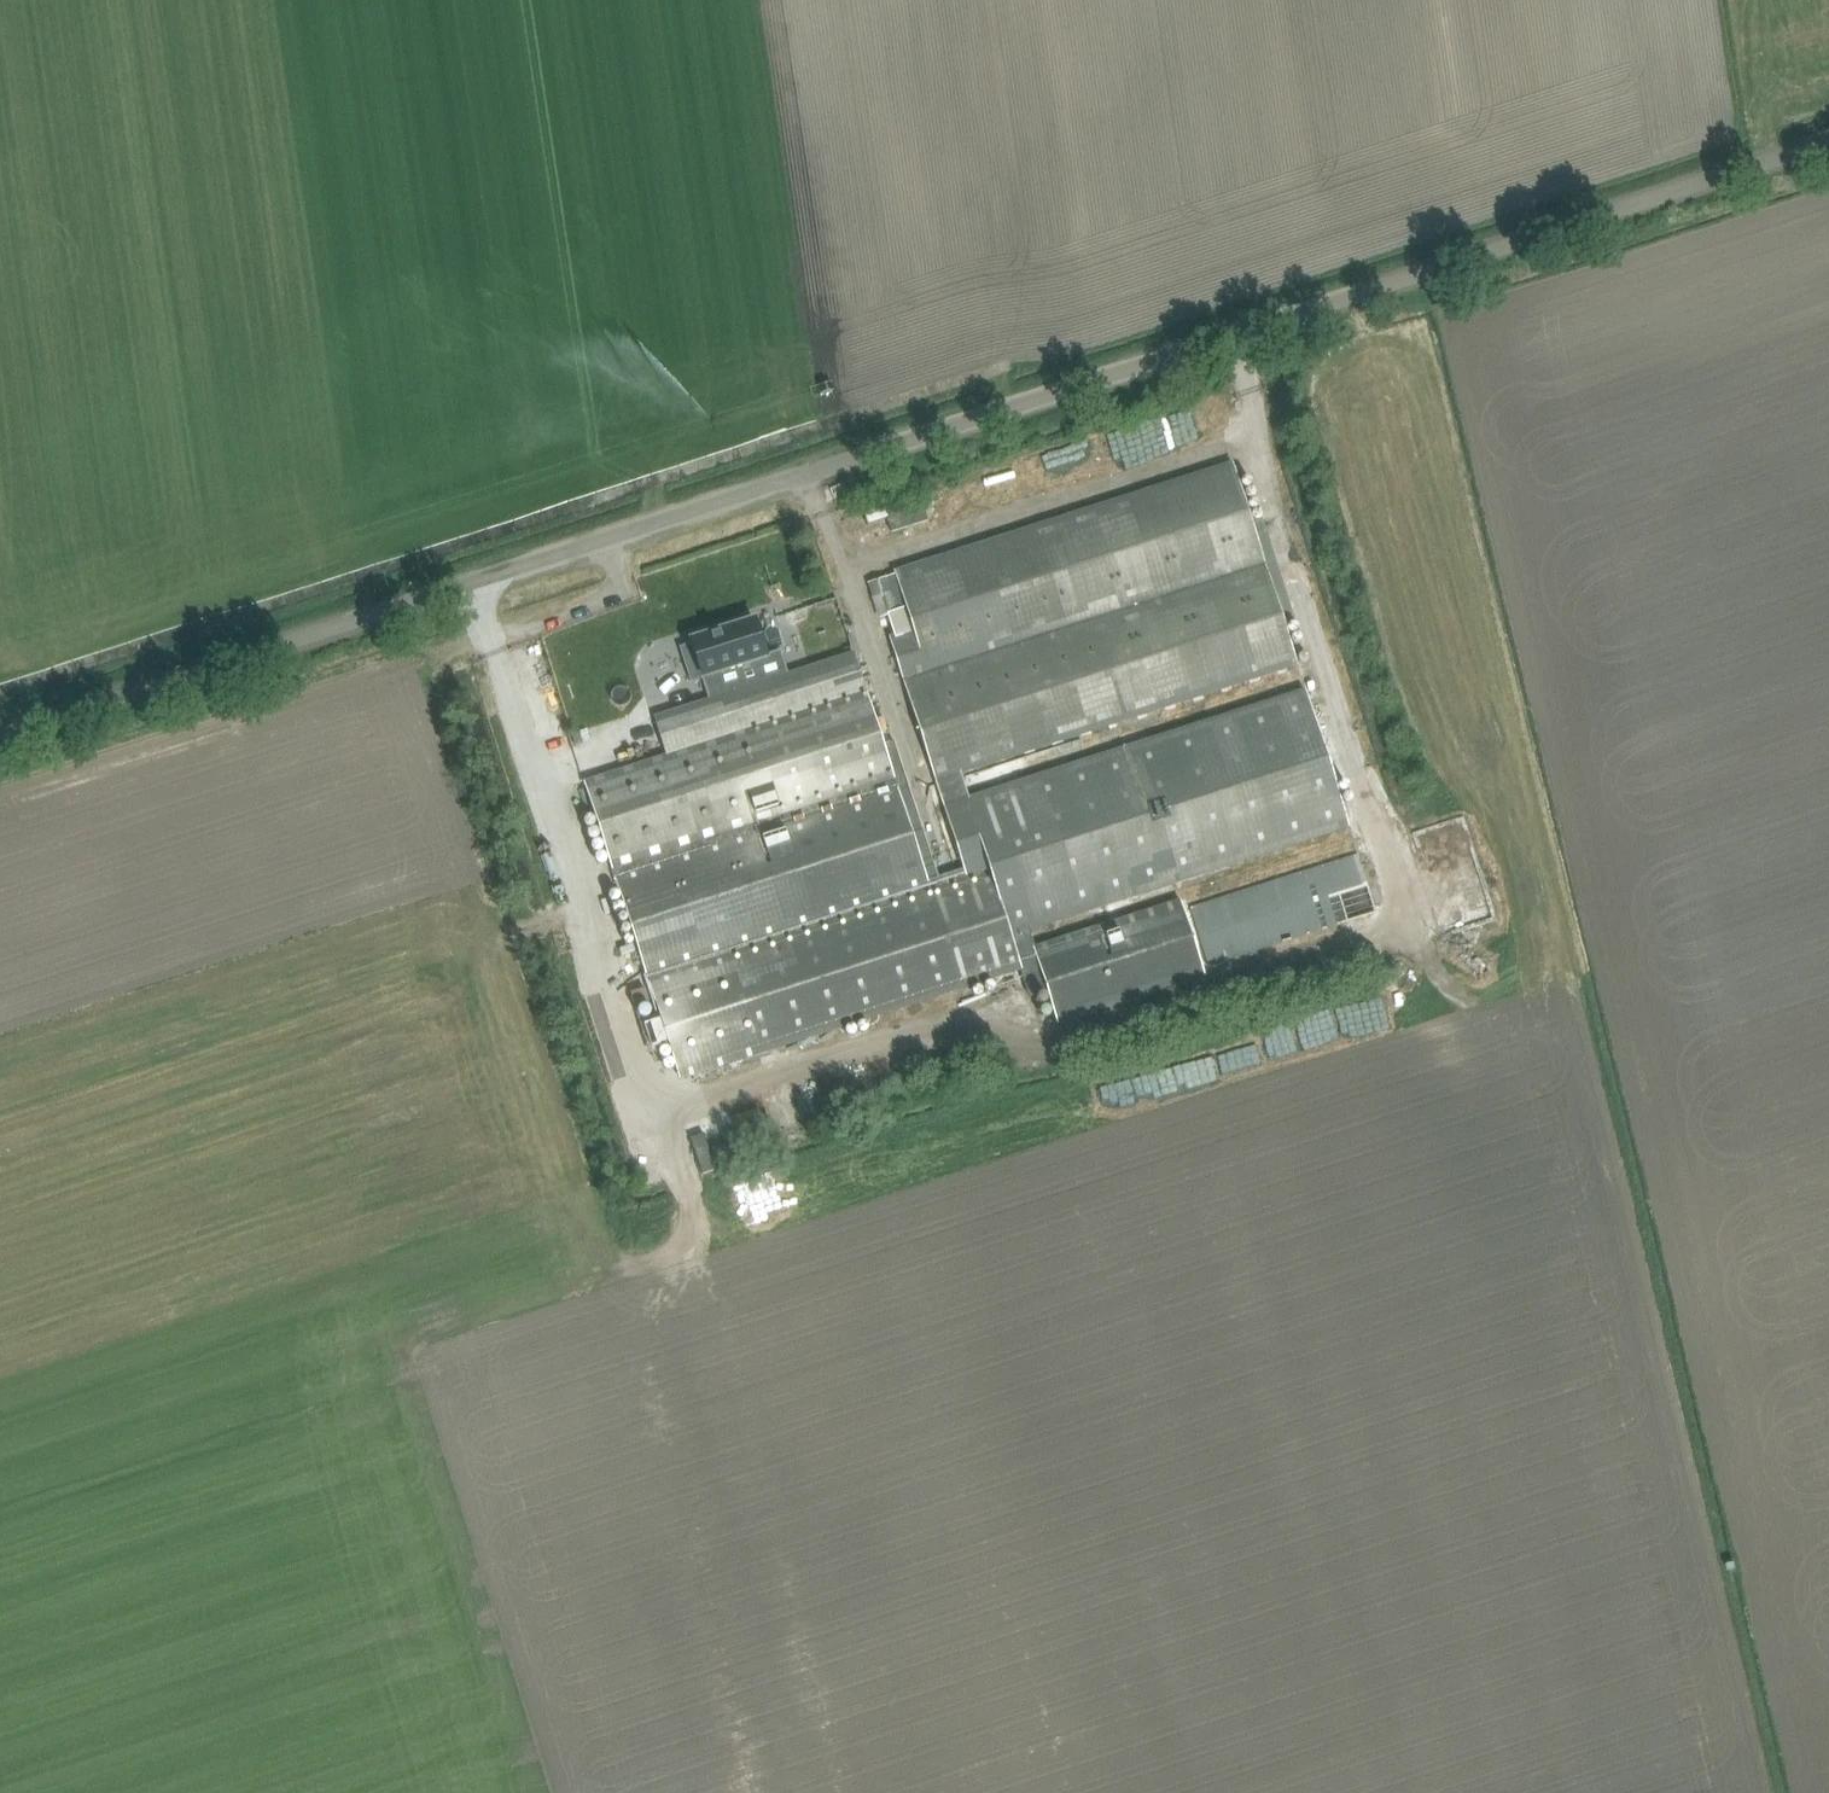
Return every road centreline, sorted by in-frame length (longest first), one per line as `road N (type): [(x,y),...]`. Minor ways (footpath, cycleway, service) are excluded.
road 1 (unclassified): [(0,737),(1828,145)]

